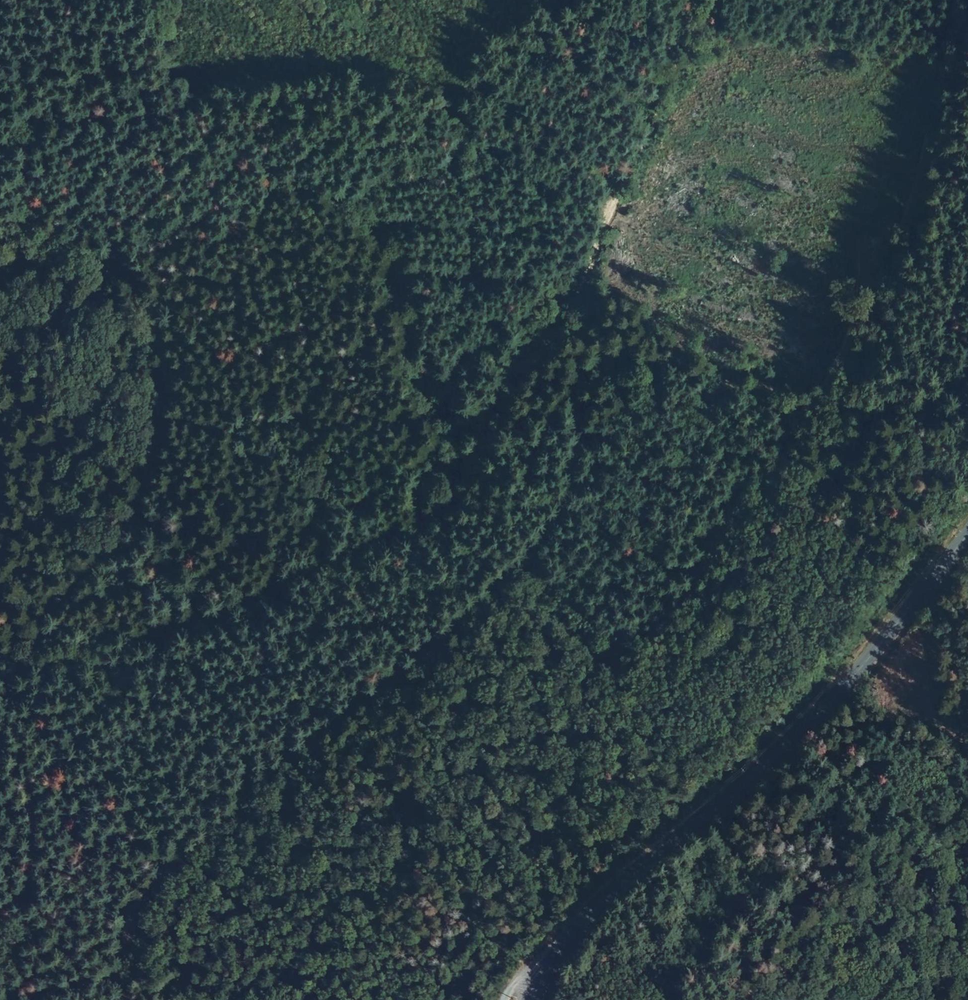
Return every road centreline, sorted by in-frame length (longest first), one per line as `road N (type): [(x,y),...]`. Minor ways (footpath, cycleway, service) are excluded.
road 1 (track): [(585,283),(573,464),(554,512),(492,585),(283,761),(138,905),(126,999)]
road 2 (secondary): [(967,538),(814,723),(594,913),(534,999)]
road 3 (track): [(715,0),(689,66),(620,186),(585,283)]

